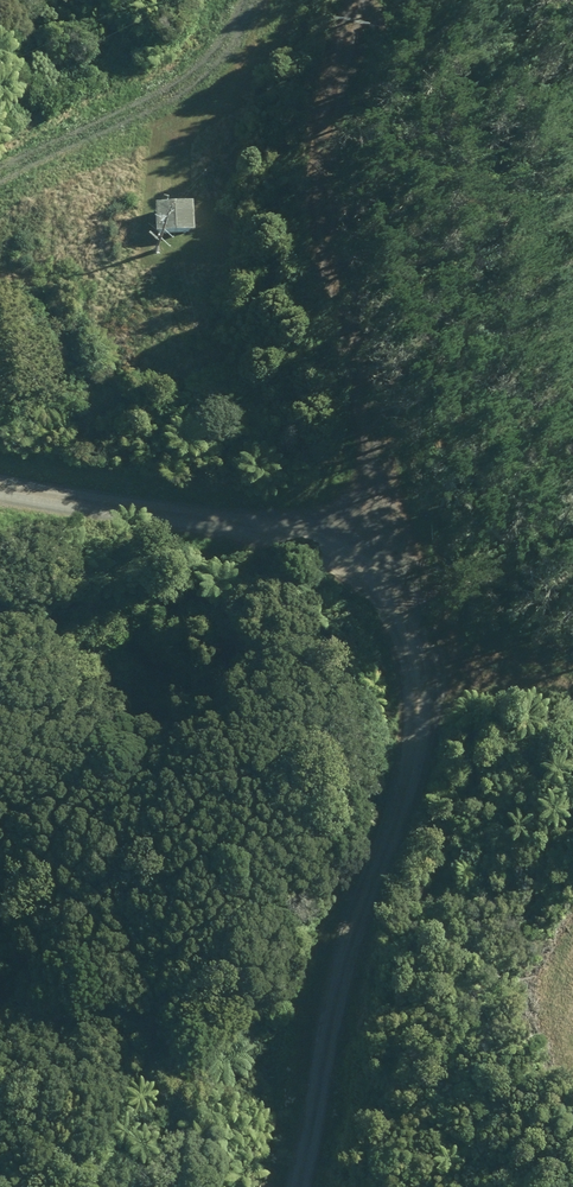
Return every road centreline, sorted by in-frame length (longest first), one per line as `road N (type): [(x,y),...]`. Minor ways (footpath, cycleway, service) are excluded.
road 1 (track): [(327,550),(379,580),(418,630),(414,734),(329,940),(279,1186)]
road 2 (track): [(327,550),(353,469),(314,240),(335,51),(357,0)]
road 3 (track): [(0,488),(259,526),(327,550)]
road 4 (track): [(572,674),(418,630)]

